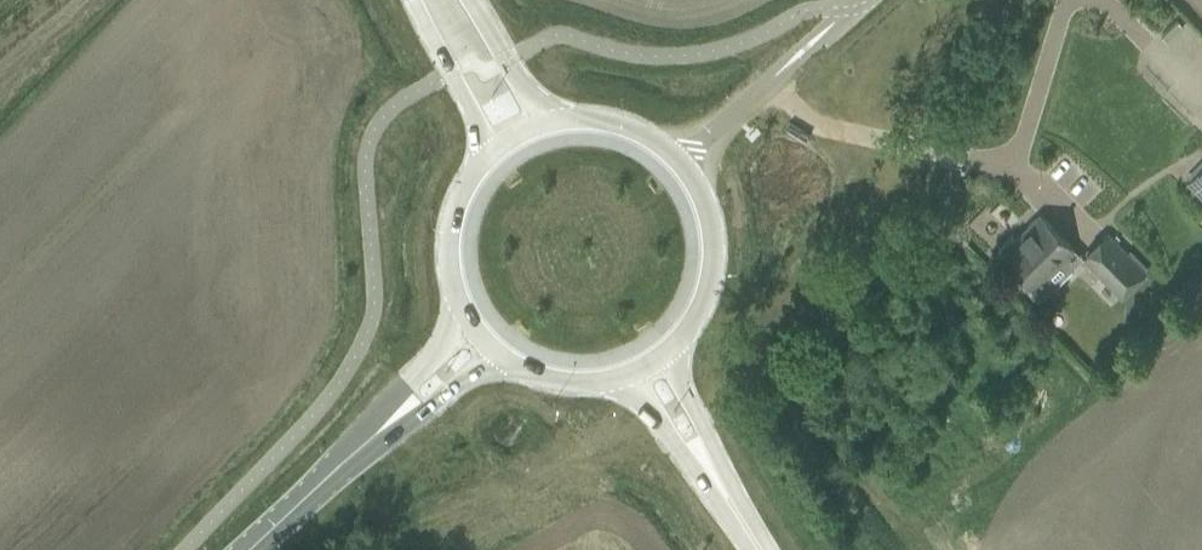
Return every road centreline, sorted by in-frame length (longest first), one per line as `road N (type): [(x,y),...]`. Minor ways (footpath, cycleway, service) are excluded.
road 1 (unclassified): [(681,163),(859,0)]
road 2 (primary): [(661,352),(703,296),(711,262),(710,227),(681,163)]
road 3 (primary): [(492,148),(460,191),(447,244),(468,321)]
road 4 (secondary): [(351,459),(415,424),(494,349)]
road 5 (secondary): [(468,321),(392,401),(351,459)]
road 6 (primary): [(414,0),(492,148)]
road 7 (primary): [(681,163),(616,121),(539,122)]
road 8 (primary): [(631,370),(671,434),(724,489)]
road 9 (primary): [(724,489),(661,352)]
road 10 (primary): [(494,349),(559,379),(631,370)]
road 11 (primary): [(539,122),(468,0)]
road 12 (secondary): [(250,549),(351,459)]

